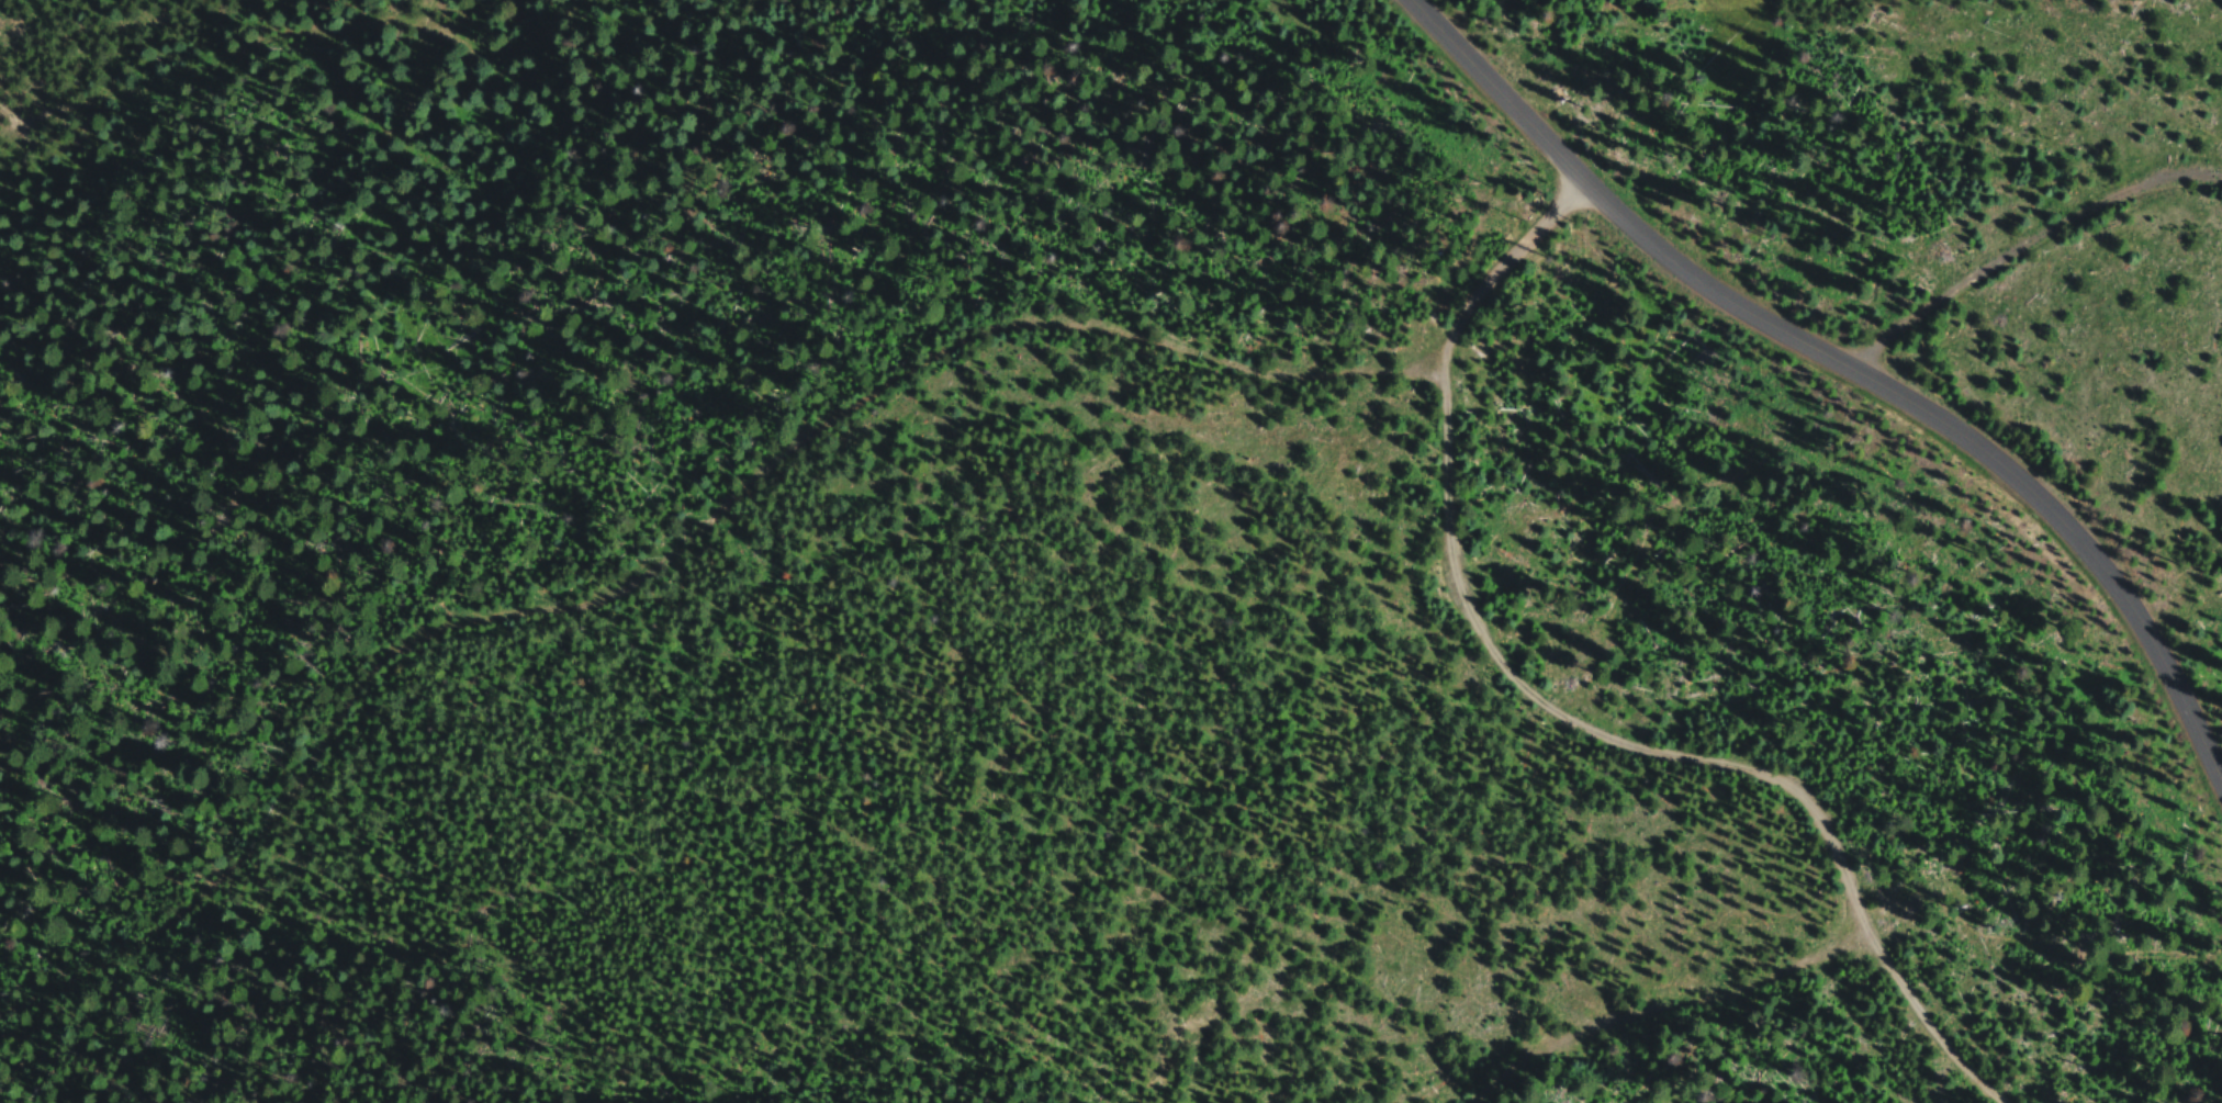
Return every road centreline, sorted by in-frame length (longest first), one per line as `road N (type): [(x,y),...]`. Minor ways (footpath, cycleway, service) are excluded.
road 1 (tertiary): [(2221,776),(2119,584),(2004,462),(1748,314),(1620,209),(1418,0)]
road 2 (track): [(1878,391),(1980,266),(2221,217)]

